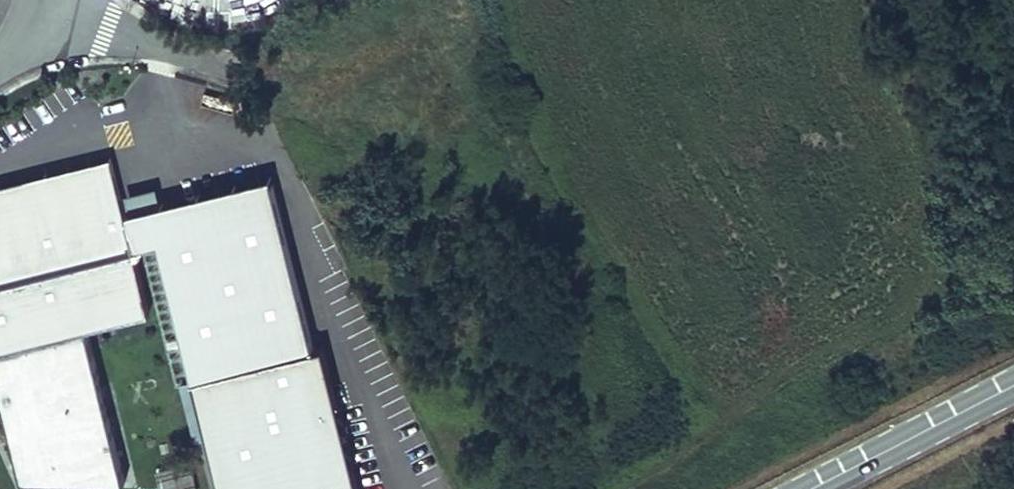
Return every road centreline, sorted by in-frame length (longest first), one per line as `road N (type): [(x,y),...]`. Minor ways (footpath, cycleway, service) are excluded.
road 1 (tertiary): [(804,488),(1013,382)]
road 2 (unclassified): [(40,16),(94,18),(243,64)]

